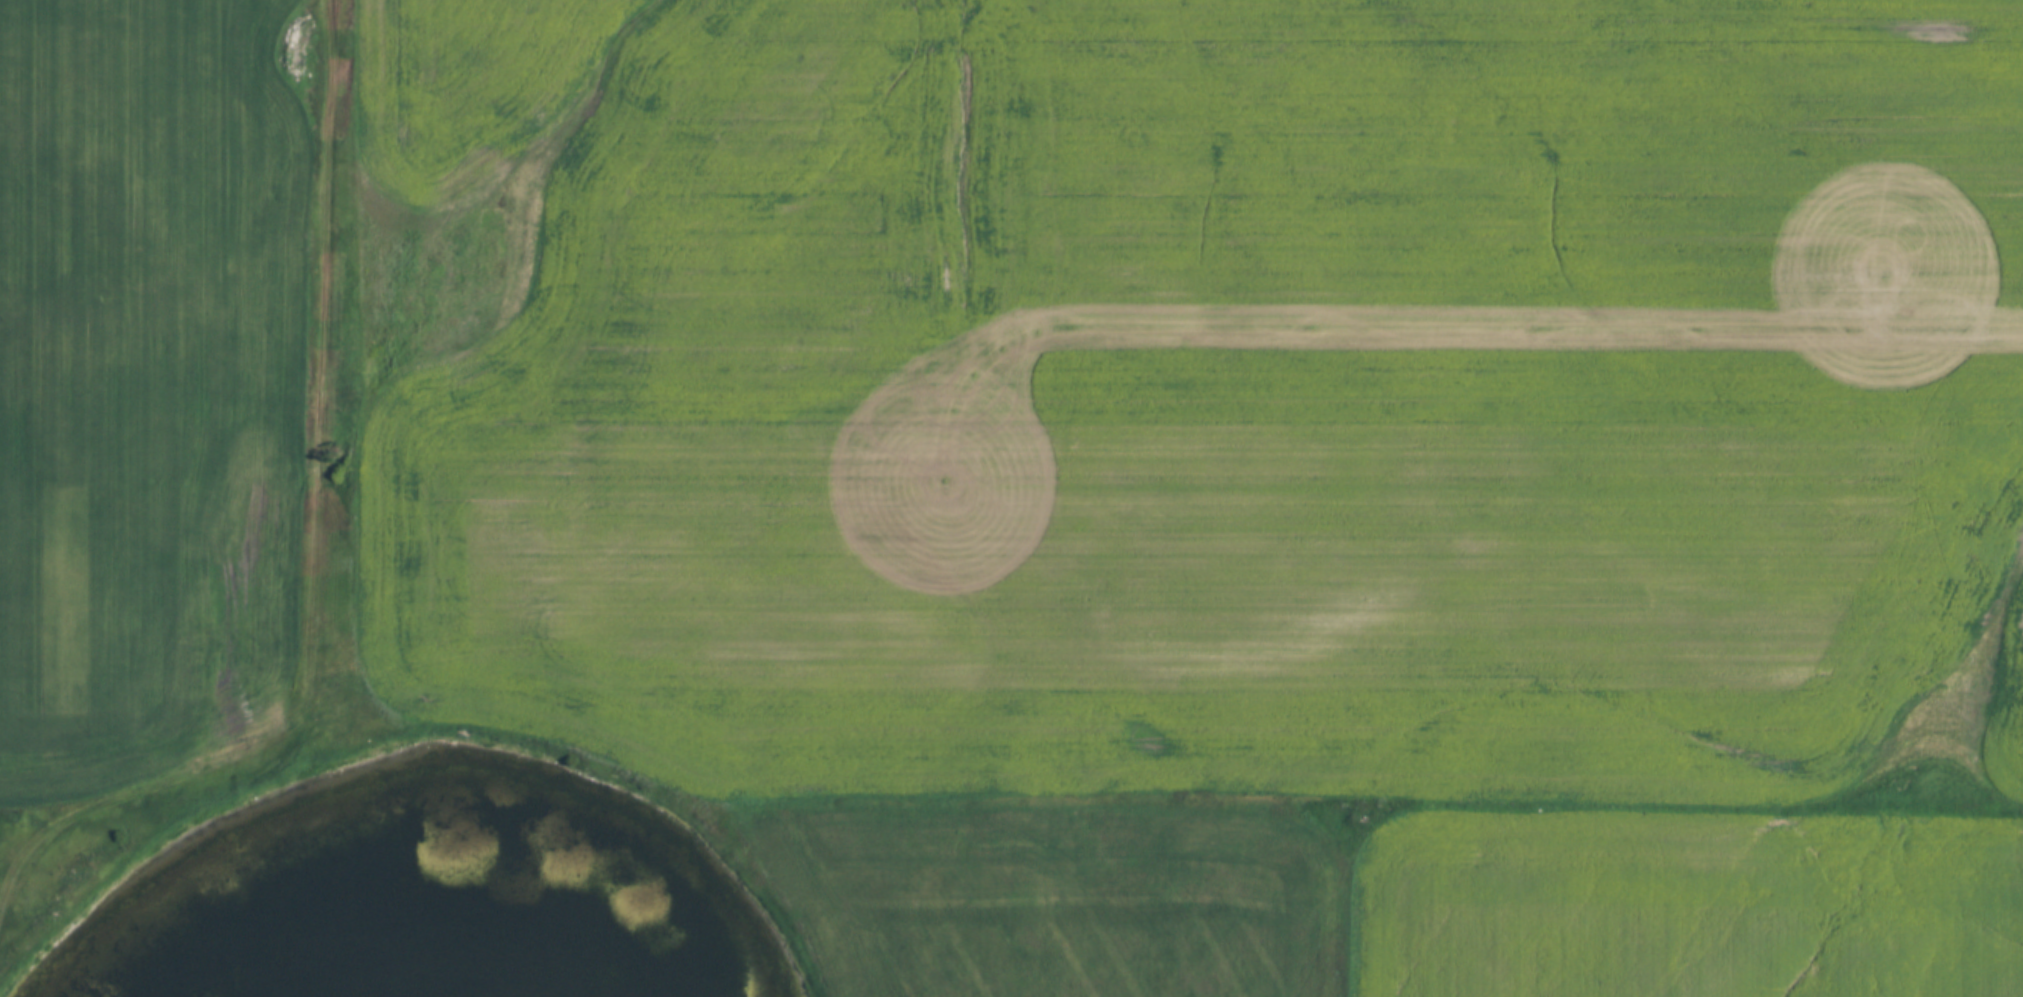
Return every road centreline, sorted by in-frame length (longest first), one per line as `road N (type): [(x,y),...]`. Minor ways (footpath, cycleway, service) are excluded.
road 1 (track): [(0,911),(51,831),(131,789),(246,757),(290,725),(309,694),(326,0)]

